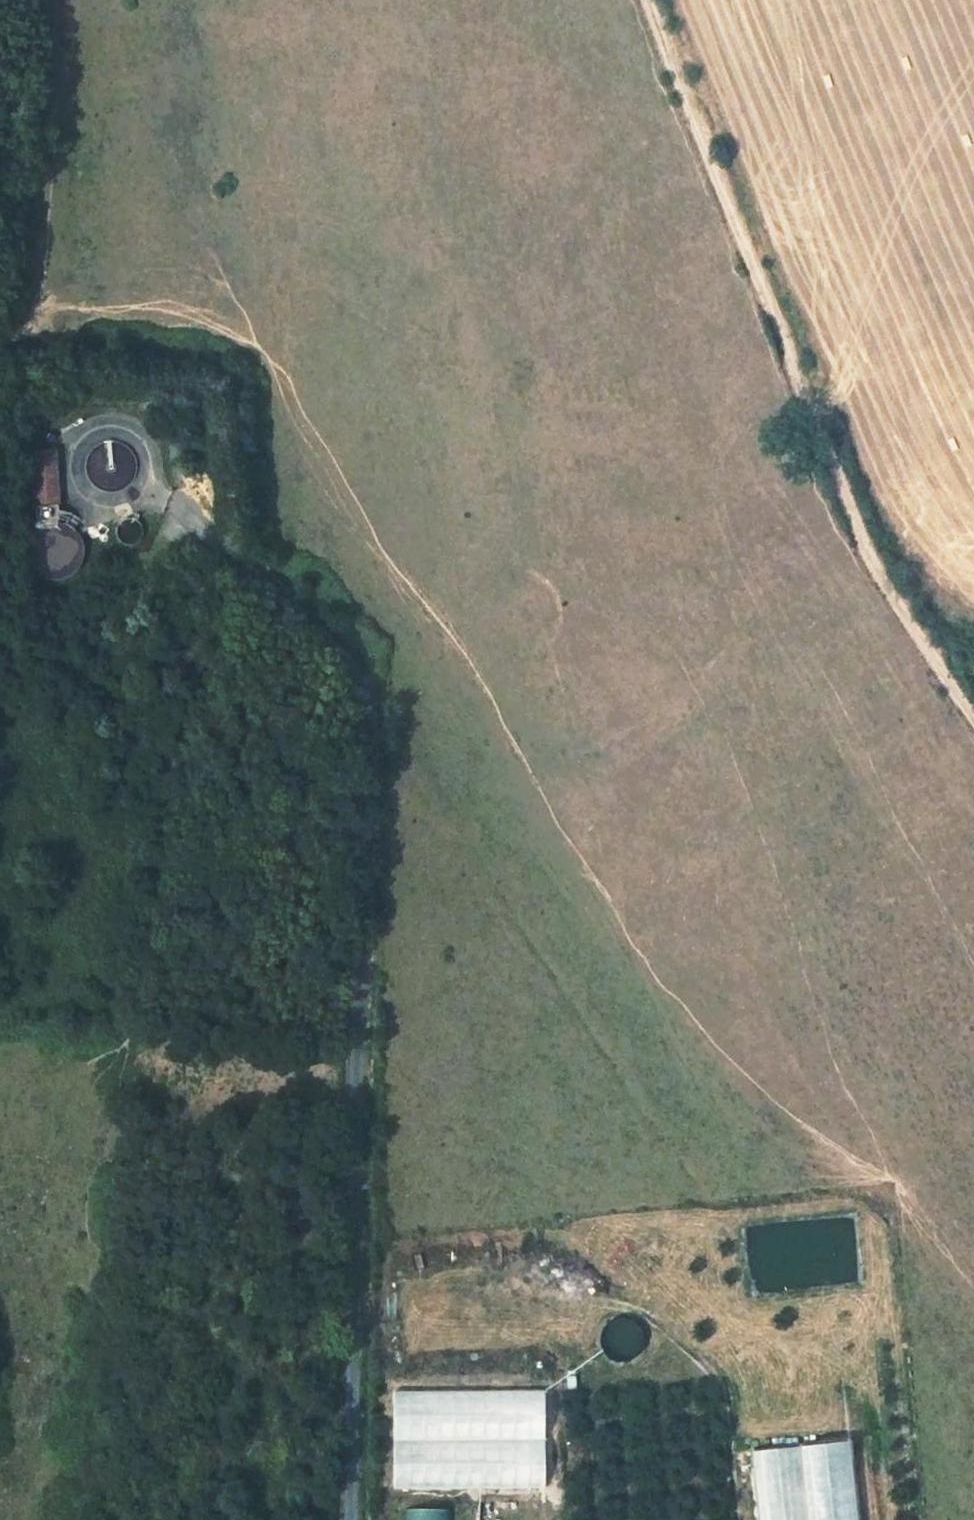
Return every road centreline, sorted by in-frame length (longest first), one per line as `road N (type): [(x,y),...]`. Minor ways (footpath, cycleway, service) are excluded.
road 1 (track): [(973,673),(829,429),(666,0)]

